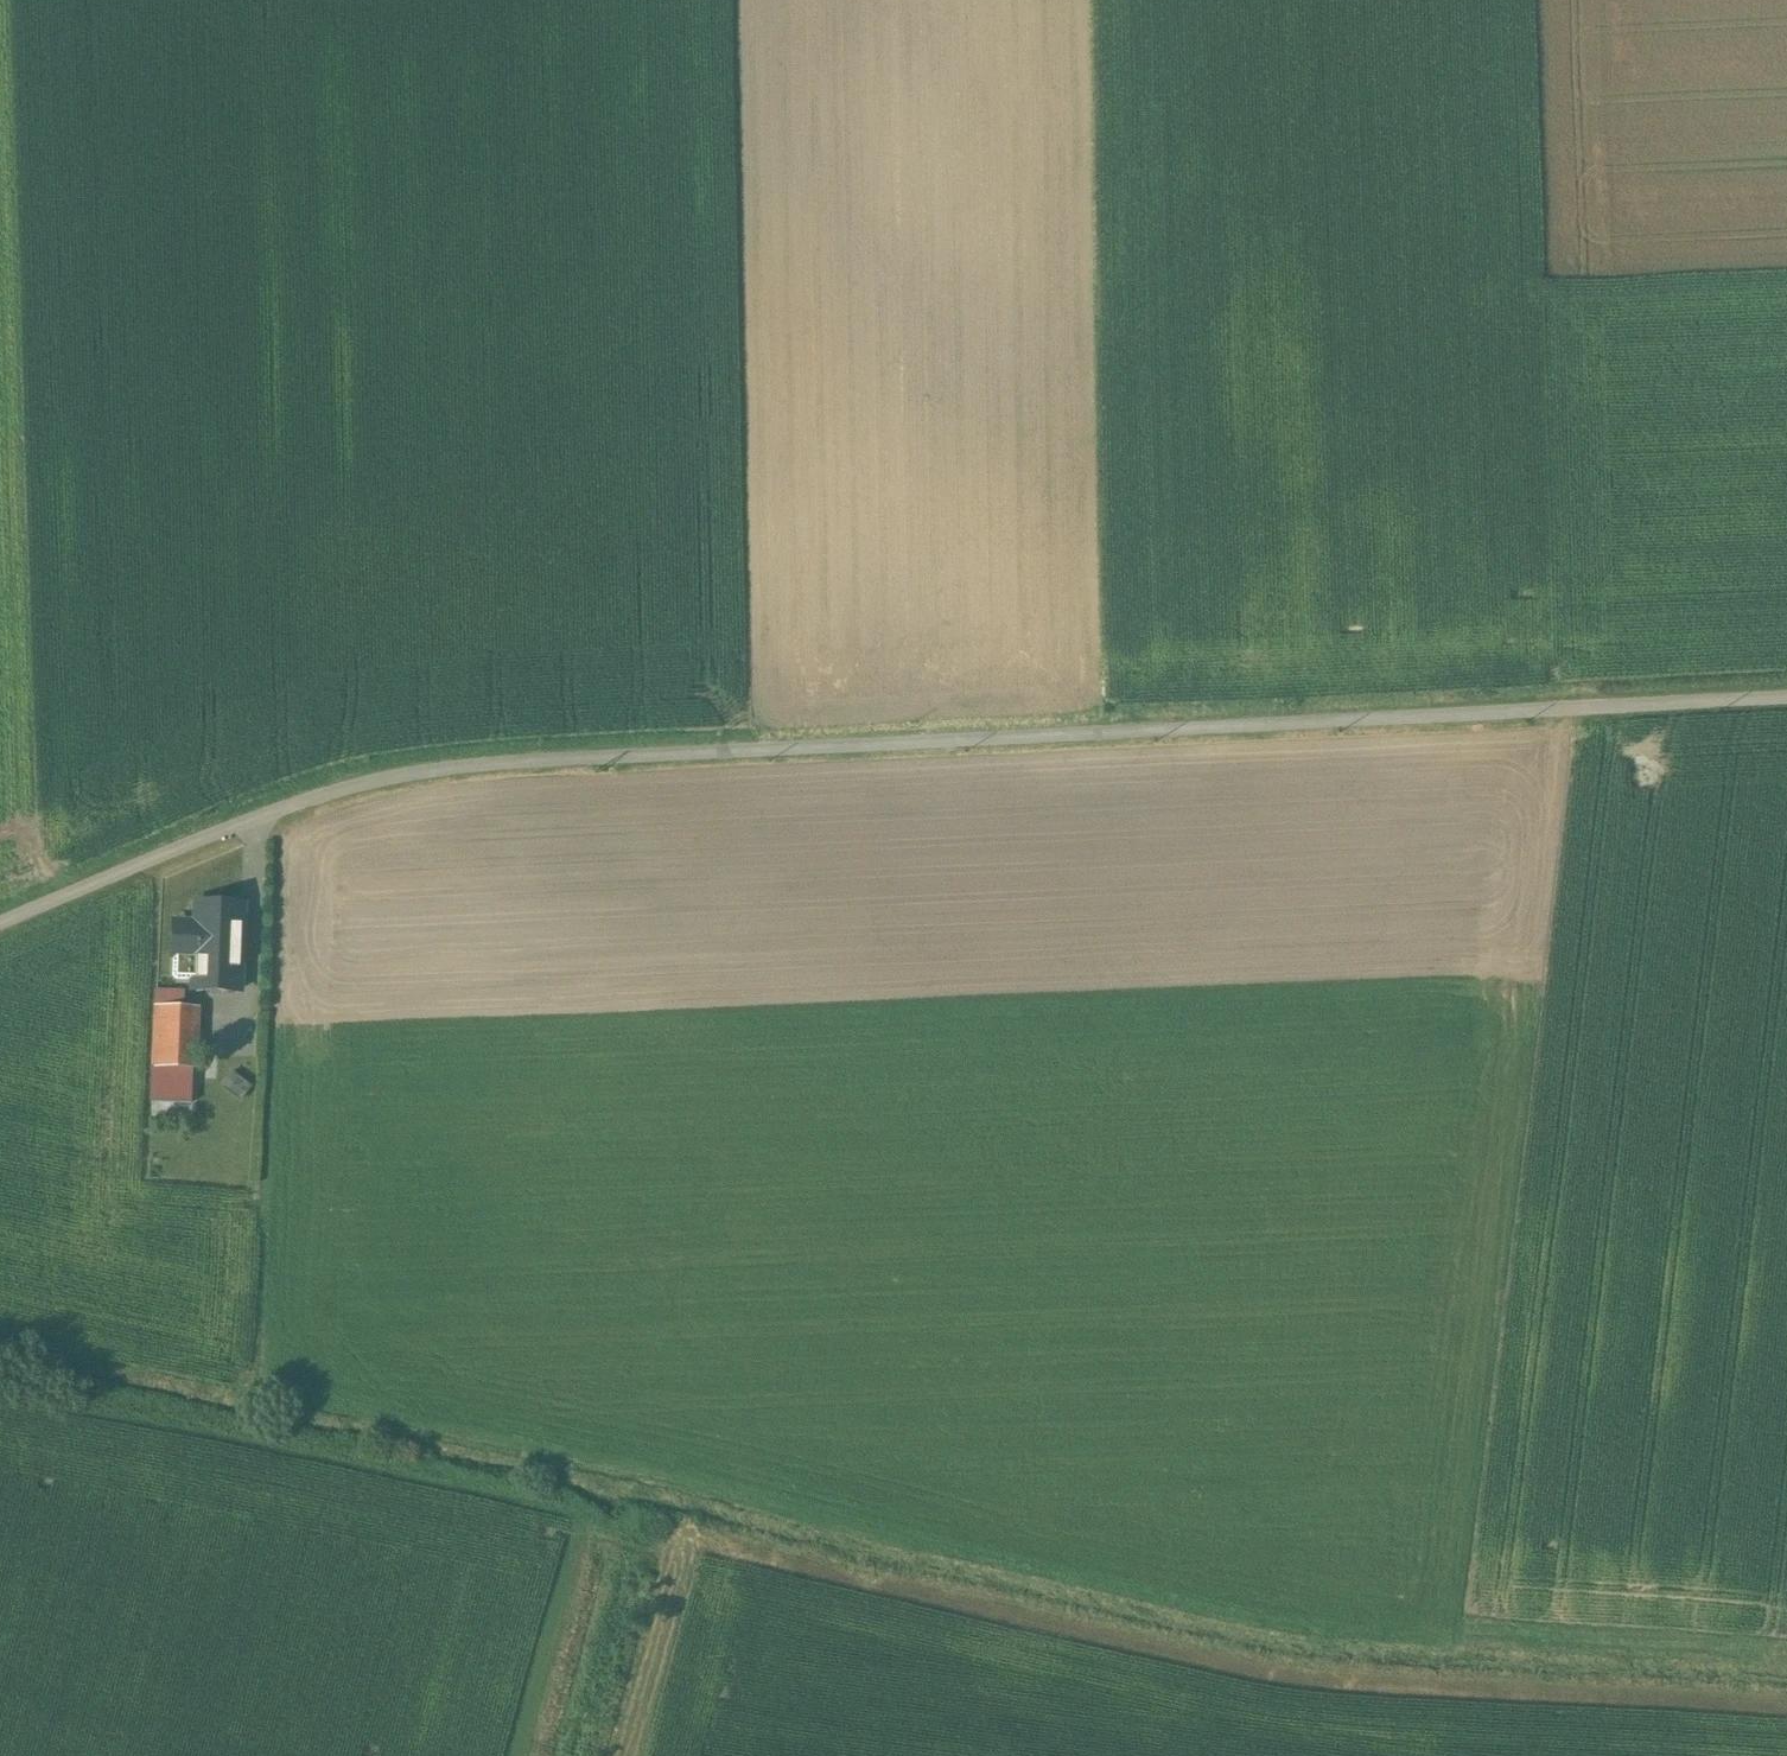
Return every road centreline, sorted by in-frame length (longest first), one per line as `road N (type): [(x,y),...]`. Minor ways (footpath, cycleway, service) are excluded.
road 1 (unclassified): [(0,921),(280,808),(396,776),(542,759),(1786,696)]

